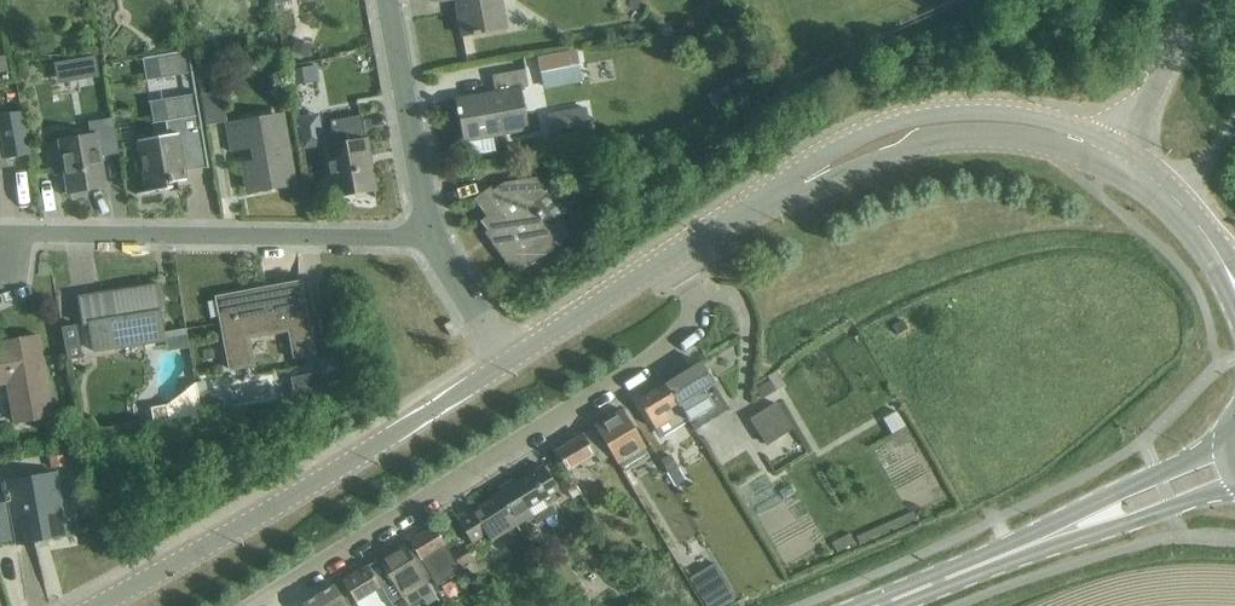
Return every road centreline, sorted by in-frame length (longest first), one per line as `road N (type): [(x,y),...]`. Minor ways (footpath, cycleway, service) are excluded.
road 1 (residential): [(262,605),(671,347),(689,326),(690,303),(673,256)]
road 2 (residential): [(95,605),(506,361)]
road 3 (residential): [(0,234),(425,243)]
road 4 (unclassified): [(1088,144),(1061,125),(1026,116),(909,119),(806,167),(782,196)]
road 5 (unclassified): [(782,196),(912,148),(960,139),(1088,144)]
road 6 (residential): [(425,243),(380,0)]
road 7 (secondary): [(1222,449),(1074,512),(1005,557)]
road 8 (secondary): [(1005,557),(1076,544),(1233,487)]
road 9 (residential): [(506,361),(673,256)]
road 10 (unclassified): [(1114,156),(1202,0)]
road 11 (residential): [(506,361),(425,243)]
road 12 (secondary): [(885,605),(1005,557)]
road 13 (unclassified): [(1207,240),(1176,200),(1114,156)]
road 14 (unclassified): [(673,256),(782,196)]

